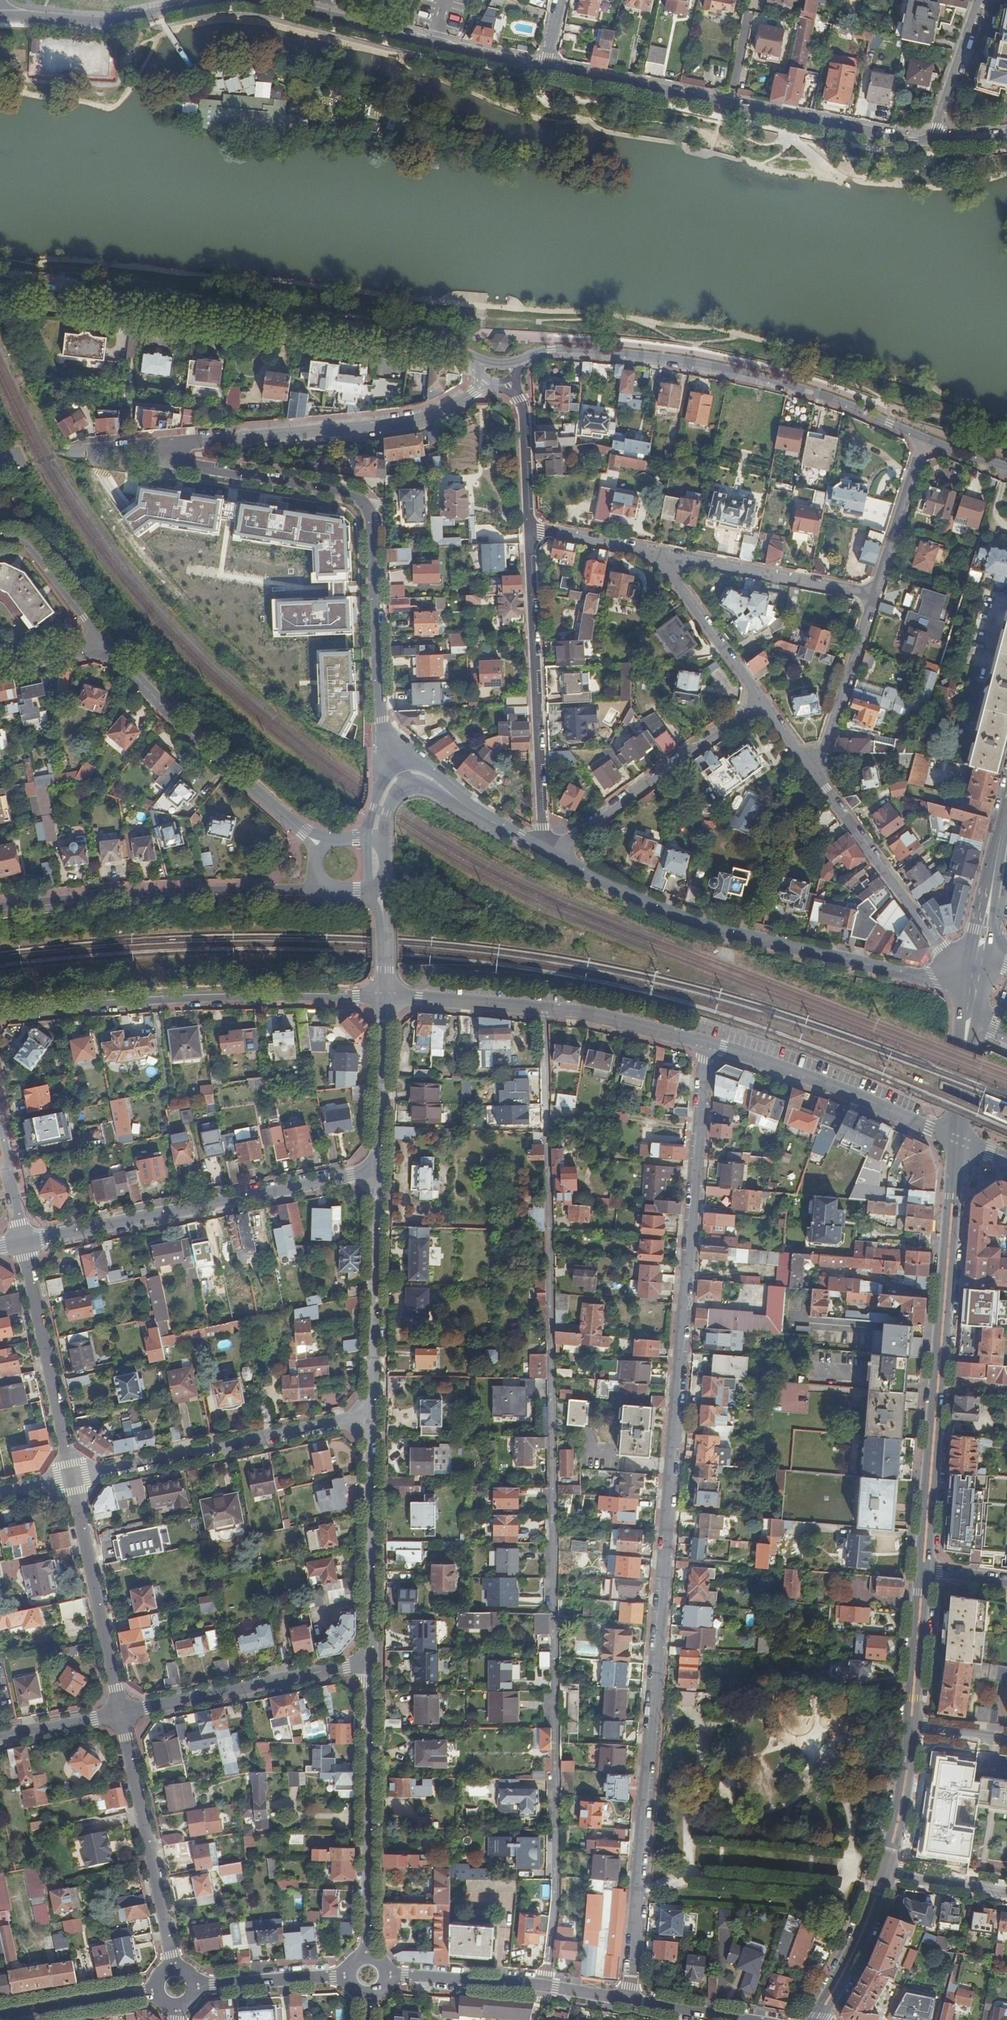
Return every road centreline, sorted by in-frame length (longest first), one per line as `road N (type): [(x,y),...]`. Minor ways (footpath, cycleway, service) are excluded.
road 1 (residential): [(544,1987),(557,1902),(546,1009)]
road 2 (residential): [(629,1998),(708,1043)]
road 3 (residential): [(402,775),(381,720),(373,525),(364,504),(177,465),(165,451),(170,445)]
road 4 (residential): [(477,357),(445,346),(80,295),(48,300),(0,285)]
road 5 (tertiary): [(545,851),(725,930),(973,990)]
road 6 (secondary): [(924,1568),(959,1140)]
road 7 (residential): [(923,438),(809,391),(727,368),(553,349),(520,362)]
road 8 (residential): [(546,67),(932,141)]
road 9 (residential): [(385,998),(197,999),(0,1015)]
road 10 (residential): [(378,1171),(24,1245)]
road 11 (residential): [(0,907),(187,892),(338,892)]
road 12 (residential): [(528,527),(545,851)]
road 13 (residential): [(170,445),(396,425),(474,393)]
road 14 (residential): [(73,1479),(375,1415)]
road 15 (residential): [(256,1),(546,67)]
road 16 (residential): [(371,1956),(370,1662)]
road 17 (tertiary): [(303,833),(107,646)]
road 18 (residential): [(959,1140),(708,1043)]
road 19 (residential): [(973,990),(815,774)]
road 20 (residential): [(760,703),(545,851)]
road 21 (residential): [(175,1967),(122,1714)]
road 22 (residential): [(122,1714),(370,1662)]
road 23 (residential): [(370,1662),(375,1415)]
road 24 (residential): [(375,1415),(378,1171)]
road 25 (residential): [(122,1714),(73,1479)]
road 26 (residential): [(73,1479),(24,1245)]
road 27 (residential): [(872,596),(653,553)]
road 28 (residential): [(0,17),(98,23),(216,0)]
road 29 (residential): [(815,774),(872,596)]
road 30 (residential): [(653,553),(760,703)]
road 31 (residential): [(378,1171),(385,998)]
road 32 (residential): [(872,596),(923,438)]
road 33 (residential): [(708,1043),(546,1009)]
road 34 (tertiary): [(402,775),(431,779),(545,851)]
road 35 (residential): [(546,1009),(385,998)]
road 36 (residential): [(158,1992),(0,2019)]
road 37 (residential): [(107,646),(26,540),(0,539)]
road 38 (secondary): [(817,2019),(884,1876)]
road 39 (secondary): [(912,1725),(924,1568)]
road 40 (residential): [(544,1987),(389,1977)]
road 41 (secondary): [(884,1876),(912,1725)]
road 42 (residential): [(349,1976),(198,1986)]
road 43 (residential): [(932,141),(980,0)]
road 44 (secondary): [(980,945),(1006,810)]
road 45 (residential): [(758,2019),(629,1998)]
road 46 (residential): [(520,399),(528,527)]
road 47 (residential): [(653,553),(528,527)]
road 48 (residential): [(0,1738),(122,1714)]
road 49 (residential): [(884,1876),(1006,1891)]
road 50 (secondary): [(959,1140),(969,1019)]
road 51 (residential): [(24,1245),(0,1127)]

